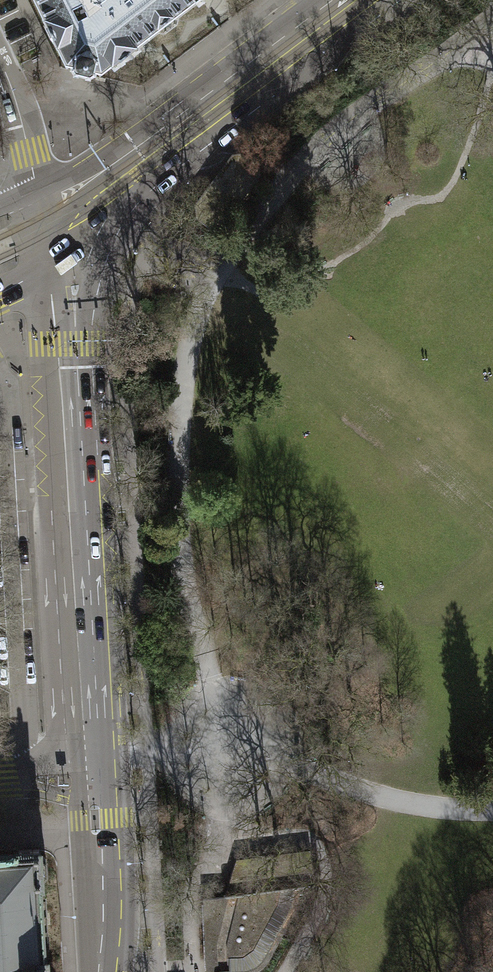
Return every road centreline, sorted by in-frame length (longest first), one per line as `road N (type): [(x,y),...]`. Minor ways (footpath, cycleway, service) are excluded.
road 1 (secondary): [(48,220),(97,792)]
road 2 (secondary): [(356,0),(144,160),(48,220)]
road 3 (secondary): [(97,792),(109,971)]
road 4 (residential): [(48,220),(0,60)]

